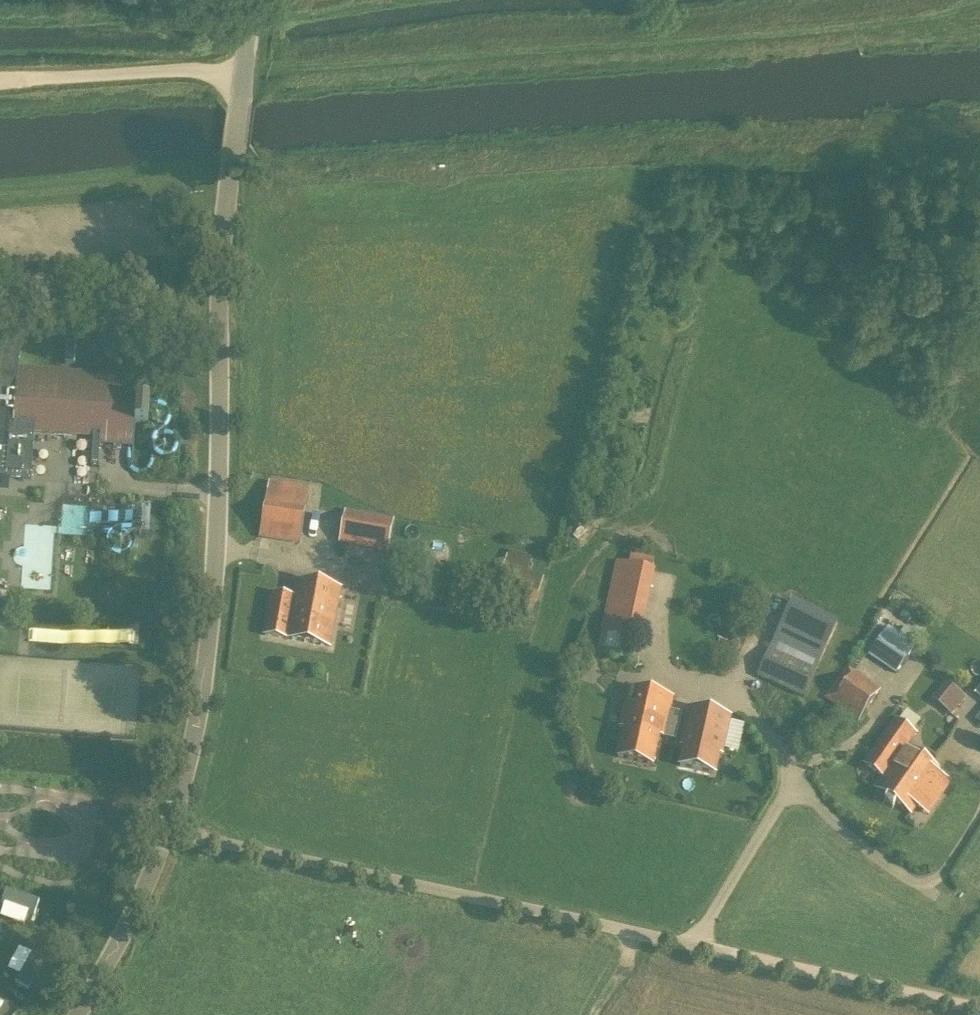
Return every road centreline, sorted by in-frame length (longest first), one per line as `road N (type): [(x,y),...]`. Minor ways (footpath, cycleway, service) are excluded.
road 1 (tertiary): [(169,830),(201,718),(218,553),(223,252),(244,68)]
road 2 (unclassified): [(746,959),(169,830)]
road 3 (track): [(979,1008),(746,959)]
road 4 (tertiary): [(77,1014),(122,942),(169,830)]
road 5 (unclassified): [(57,79),(244,68)]

